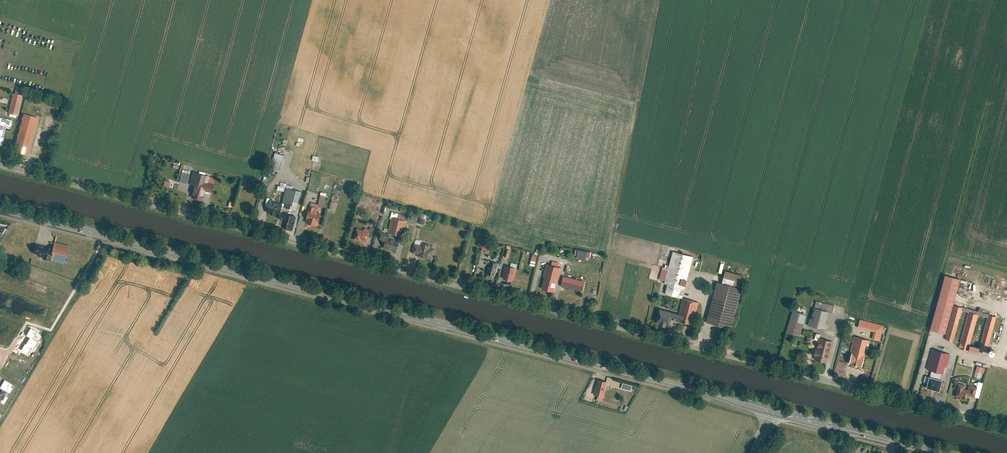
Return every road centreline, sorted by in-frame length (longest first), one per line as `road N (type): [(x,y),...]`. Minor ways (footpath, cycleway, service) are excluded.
road 1 (unclassified): [(0,165),(1006,430)]
road 2 (primary): [(104,235),(775,411)]
road 3 (residential): [(7,353),(26,323),(52,330),(104,235)]
road 4 (primary): [(775,411),(940,452)]

